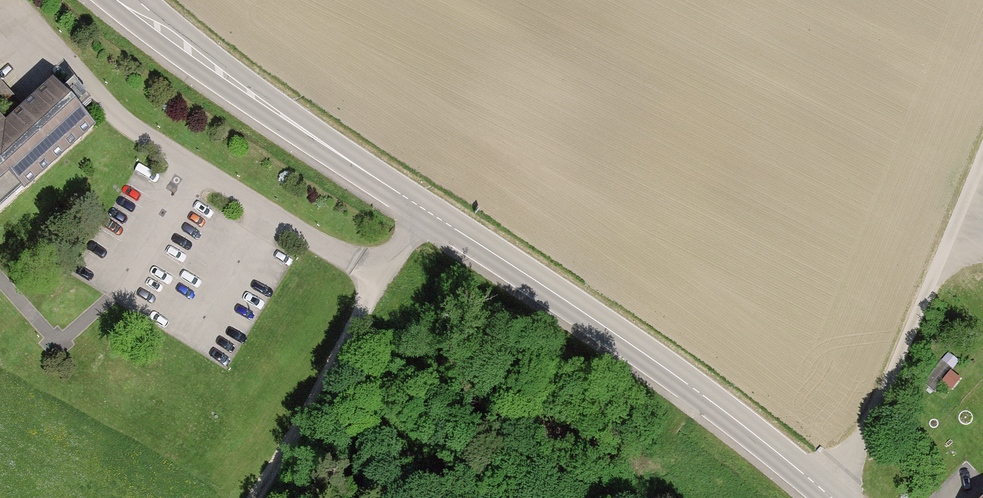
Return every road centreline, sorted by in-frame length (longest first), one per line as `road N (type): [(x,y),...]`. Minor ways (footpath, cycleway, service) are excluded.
road 1 (tertiary): [(127,0),(236,83),(603,325),(837,497)]
road 2 (track): [(982,153),(835,496)]
road 3 (track): [(374,270),(252,497)]

